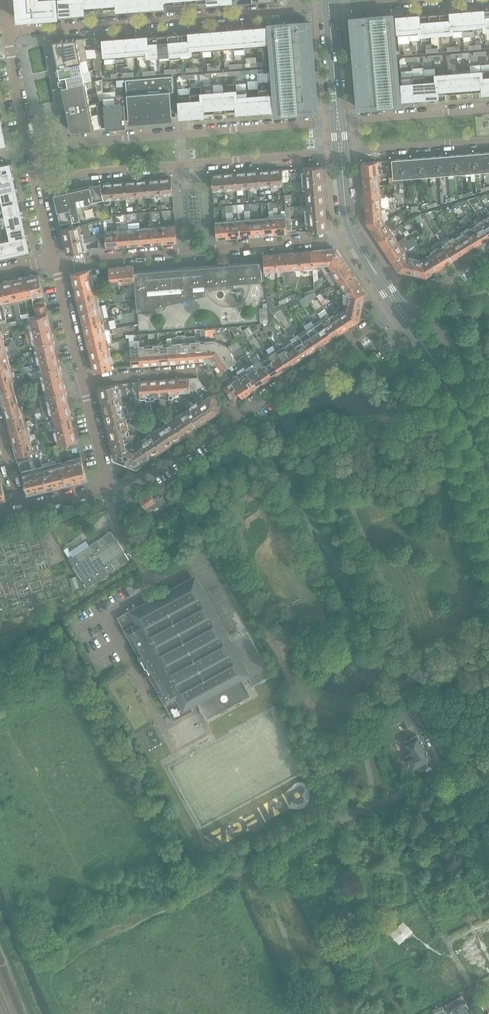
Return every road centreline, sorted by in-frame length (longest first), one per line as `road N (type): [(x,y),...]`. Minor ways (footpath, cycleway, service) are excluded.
road 1 (residential): [(338,121),(29,153)]
road 2 (residential): [(36,183),(341,152)]
road 3 (residential): [(293,9),(7,32)]
road 4 (residential): [(488,760),(467,762),(229,879)]
road 5 (residential): [(56,266),(326,240)]
road 6 (residential): [(84,385),(201,370),(233,419)]
road 7 (residential): [(233,419),(372,328)]
road 8 (residential): [(108,488),(143,478),(233,419)]
road 9 (tertiary): [(488,484),(465,415),(432,358)]
road 10 (residential): [(488,110),(361,120)]
road 11 (residential): [(364,150),(488,140)]
road 12 (residential): [(29,153),(7,32)]
road 13 (residential): [(84,385),(56,266)]

